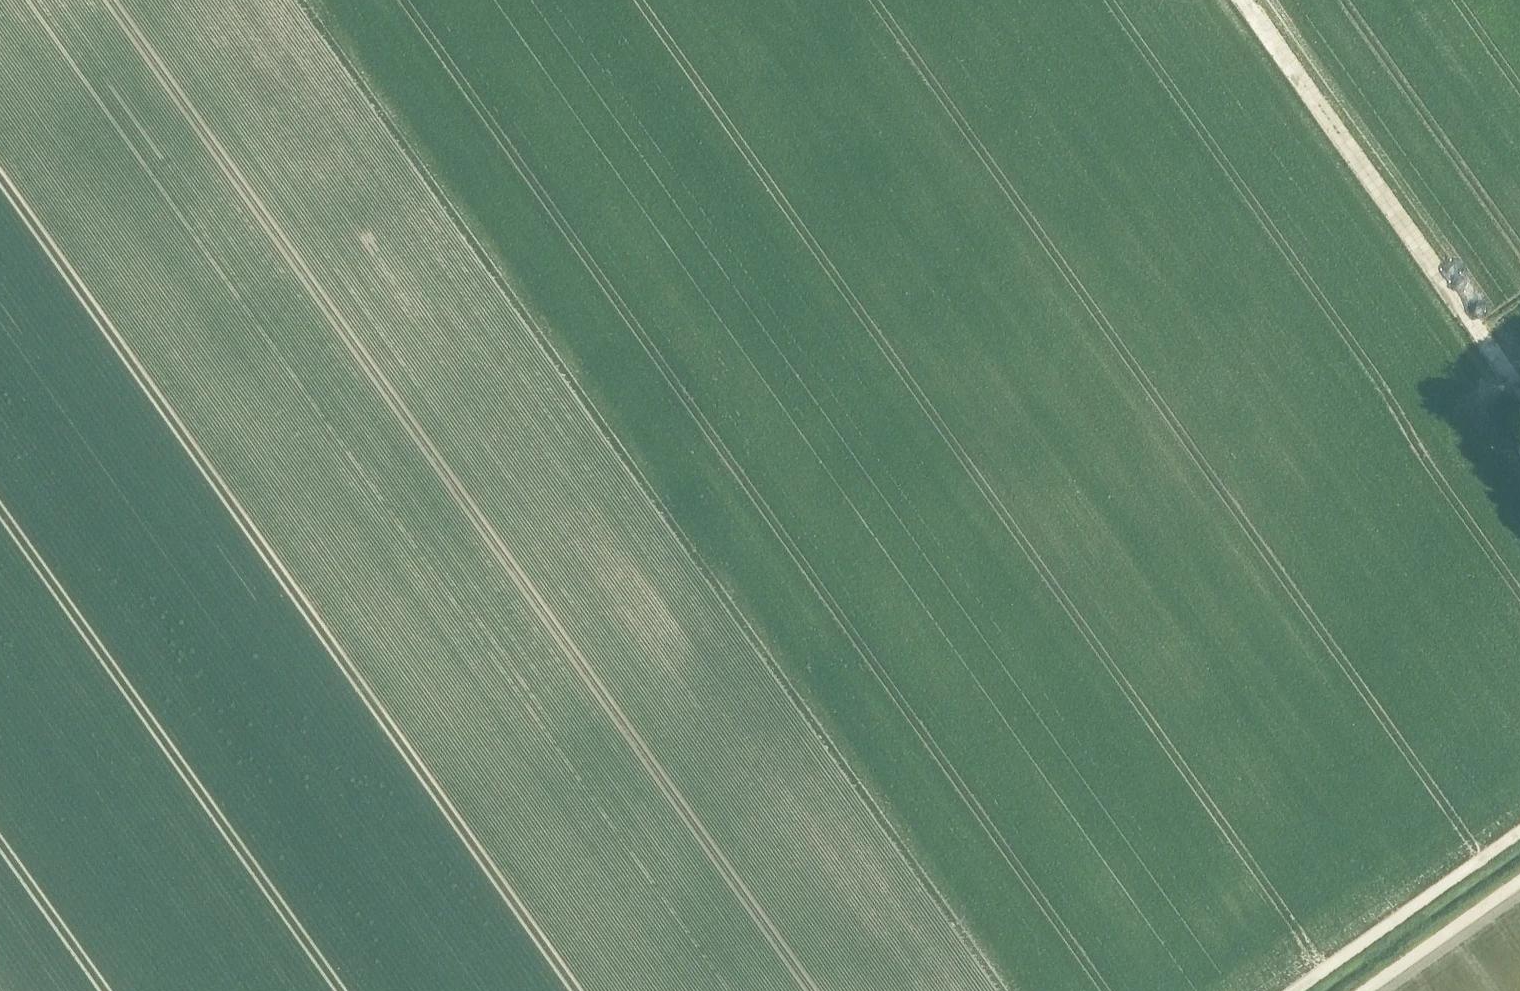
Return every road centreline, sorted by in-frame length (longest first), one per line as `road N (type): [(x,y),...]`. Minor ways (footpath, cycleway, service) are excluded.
road 1 (track): [(1295,990),(1519,833)]
road 2 (track): [(1519,878),(1360,990)]

